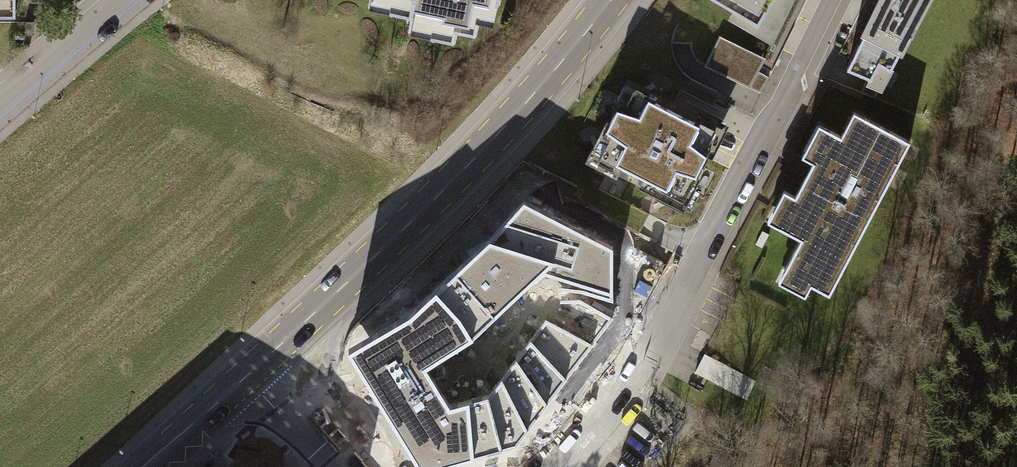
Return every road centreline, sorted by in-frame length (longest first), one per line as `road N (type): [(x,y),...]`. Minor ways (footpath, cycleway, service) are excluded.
road 1 (residential): [(831,0),(631,386),(558,466)]
road 2 (primary): [(244,377),(426,206),(600,0)]
road 3 (residential): [(0,106),(122,0)]
road 4 (primary): [(149,466),(244,377)]
road 5 (residential): [(332,466),(244,377)]

